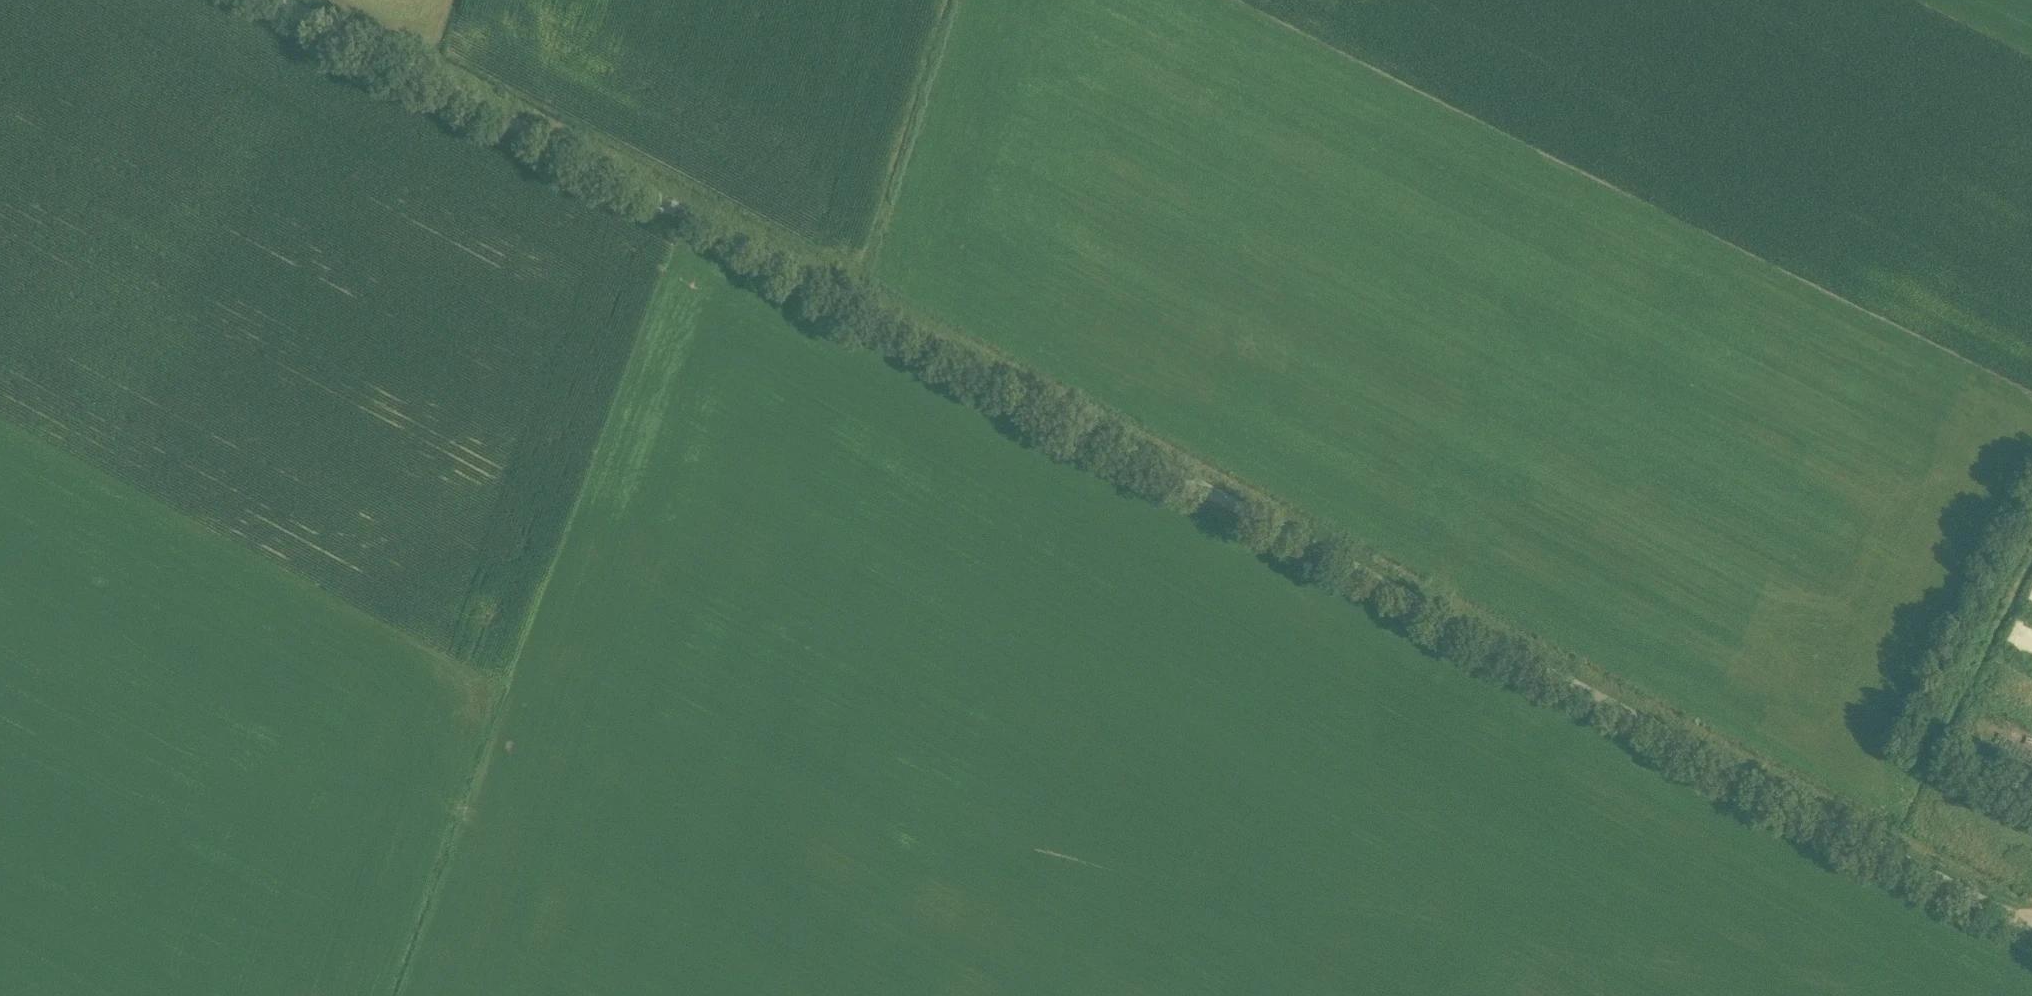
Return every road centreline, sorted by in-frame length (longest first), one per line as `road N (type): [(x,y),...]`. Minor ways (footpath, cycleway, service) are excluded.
road 1 (unclassified): [(2031,928),(279,0)]

